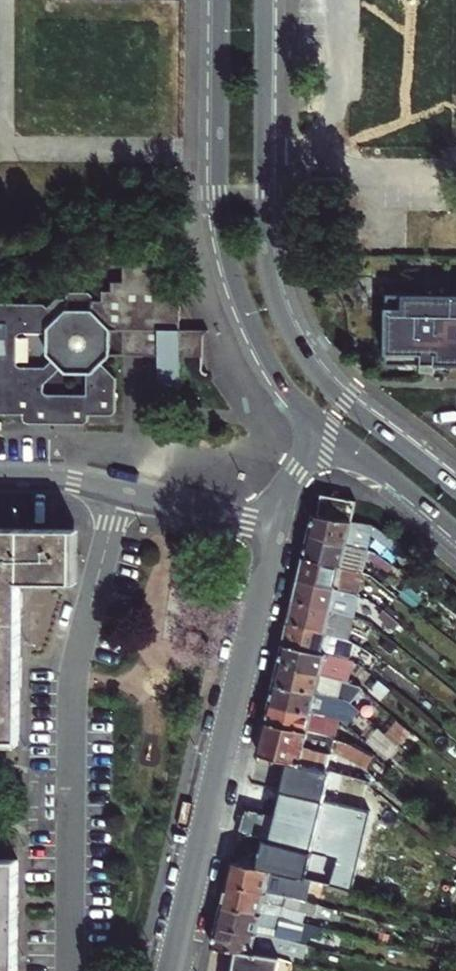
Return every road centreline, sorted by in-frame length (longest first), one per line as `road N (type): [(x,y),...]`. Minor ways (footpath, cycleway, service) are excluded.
road 1 (tertiary): [(455,490),(327,384),(275,307),(265,247),(264,0)]
road 2 (residential): [(69,970),(74,672),(121,495)]
road 3 (tertiary): [(218,0),(227,258),(273,373),(326,431)]
road 4 (residential): [(275,531),(173,970)]
road 5 (tertiary): [(326,431),(455,532)]
road 6 (residential): [(121,495),(275,531)]
road 7 (residential): [(0,480),(58,481),(121,495)]

